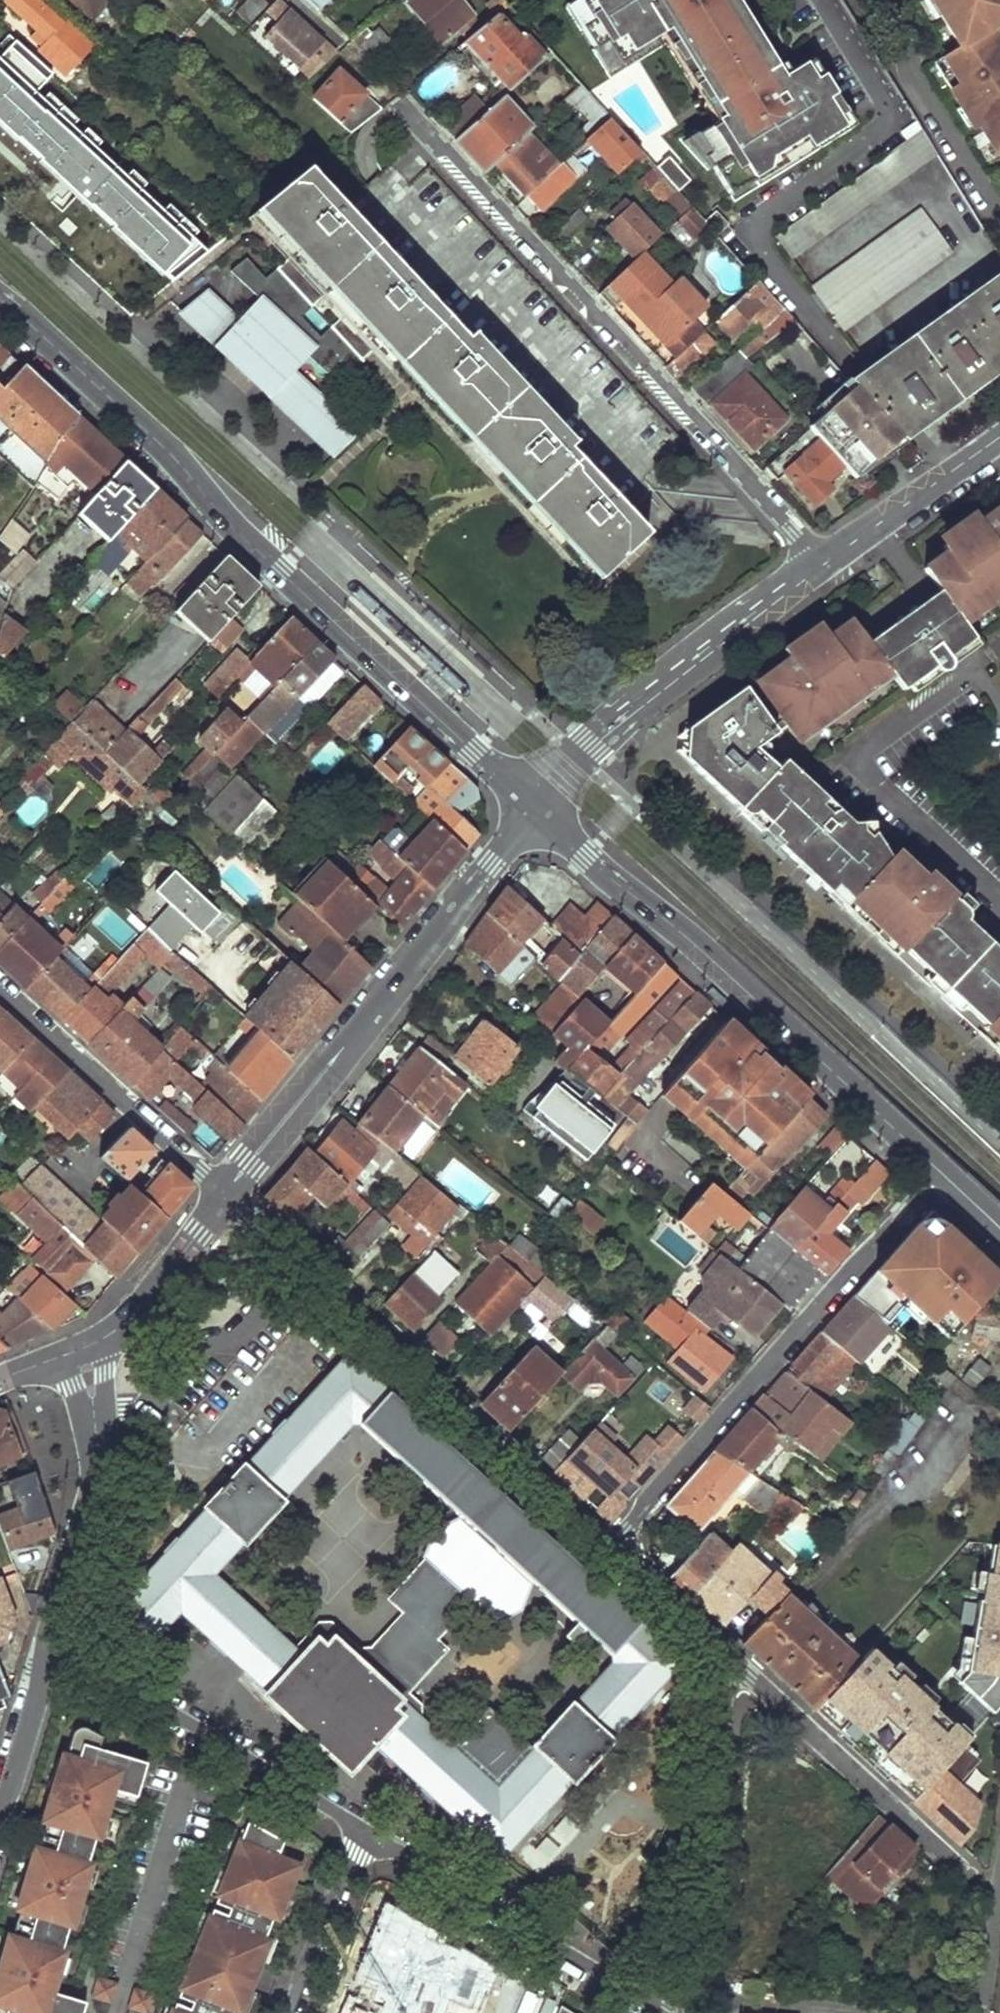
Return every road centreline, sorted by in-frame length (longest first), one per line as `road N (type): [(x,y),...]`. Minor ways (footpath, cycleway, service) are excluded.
road 1 (secondary): [(535,805),(0,301)]
road 2 (residential): [(821,566),(392,106)]
road 3 (secondary): [(942,1171),(535,805)]
road 4 (residential): [(225,1194),(610,1545)]
road 5 (residential): [(610,1545),(942,1171)]
road 6 (tertiary): [(225,1194),(535,805)]
road 7 (tertiary): [(535,805),(604,733),(821,566)]
road 8 (residential): [(48,1654),(367,1832)]
road 9 (residential): [(367,1832),(677,2012)]
road 10 (residential): [(734,1661),(689,2012)]
road 11 (tertiary): [(48,1654),(98,1457),(82,1349)]
road 12 (residential): [(734,1661),(963,1871)]
road 13 (residential): [(225,1194),(0,988)]
road 14 (tertiary): [(821,566),(999,435)]
road 15 (tertiary): [(225,1194),(135,1313),(82,1349)]
road 16 (residential): [(367,1832),(293,2012)]
road 17 (residential): [(610,1545),(734,1661)]
road 18 (tertiary): [(0,1812),(48,1654)]

